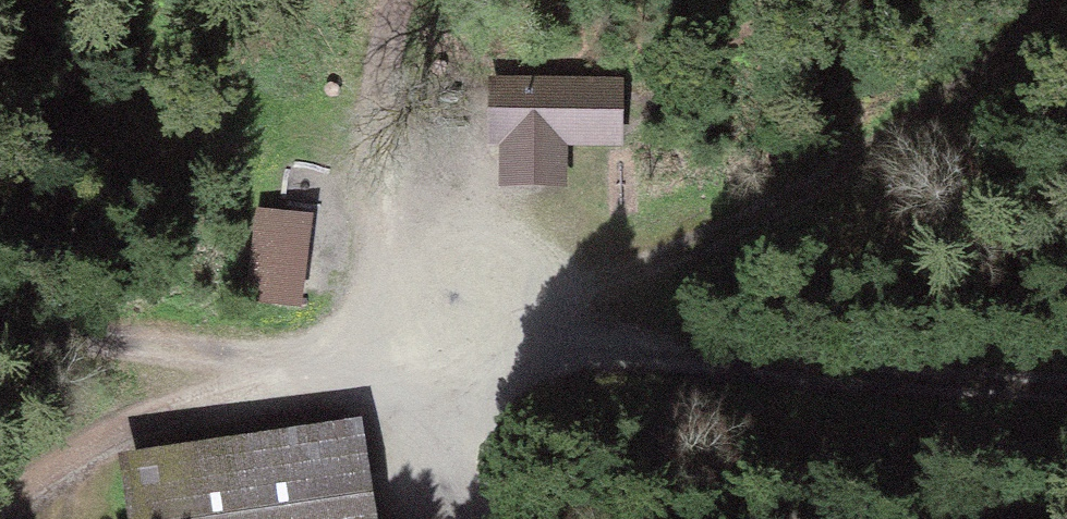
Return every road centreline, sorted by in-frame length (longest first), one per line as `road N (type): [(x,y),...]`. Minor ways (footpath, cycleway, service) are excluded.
road 1 (track): [(423,335),(580,290),(691,245),(921,109),(1061,0)]
road 2 (track): [(1066,388),(423,335)]
road 3 (track): [(0,495),(117,430),(296,365),(423,335)]
road 4 (track): [(423,335),(376,298),(398,0)]
road 5 (track): [(0,336),(296,365)]
road 6 (track): [(423,335),(462,418),(534,518)]

